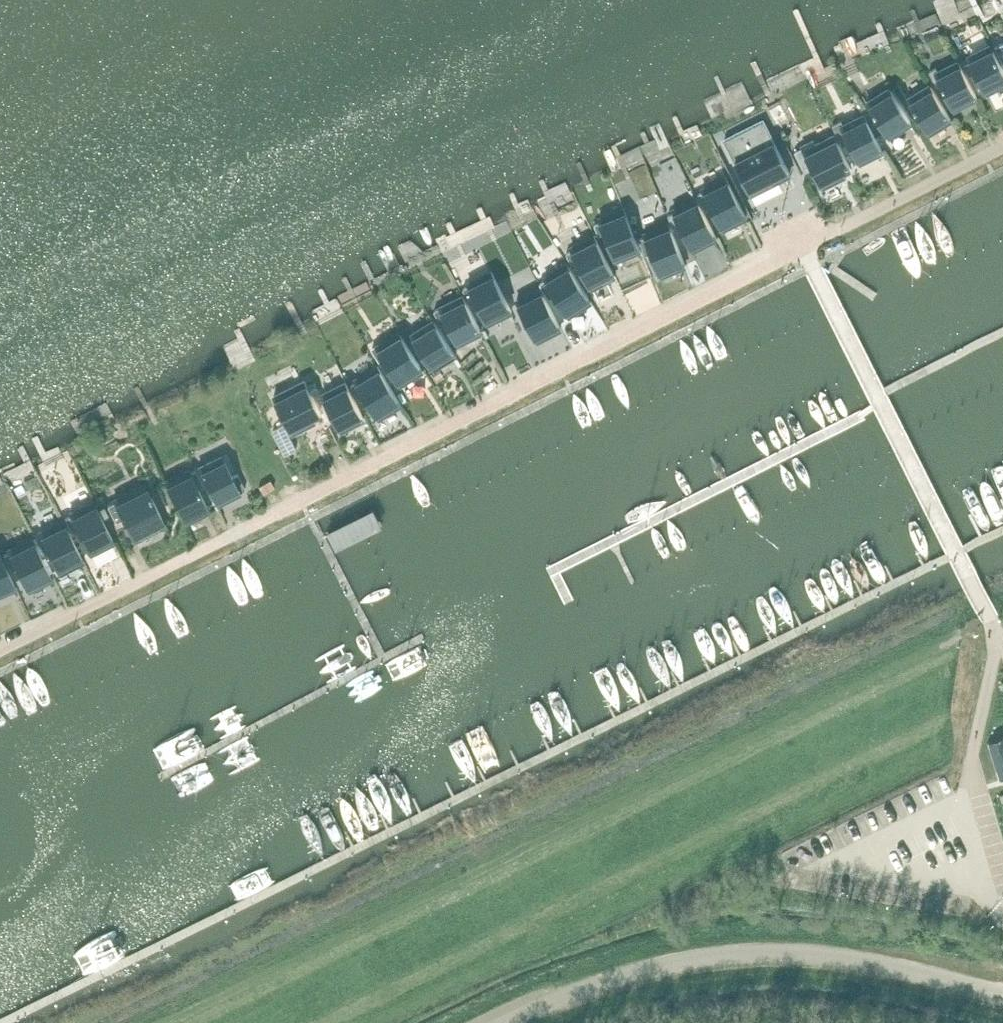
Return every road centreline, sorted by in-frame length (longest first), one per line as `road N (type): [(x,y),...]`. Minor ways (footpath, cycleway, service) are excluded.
road 1 (unclassified): [(0,652),(801,242)]
road 2 (unclassified): [(1002,881),(977,790),(979,724),(993,675),(990,632),(801,242)]
road 3 (tertiary): [(1002,990),(865,957),(755,947),(640,965),(496,1022)]
road 4 (unclassified): [(801,242),(1002,151)]

